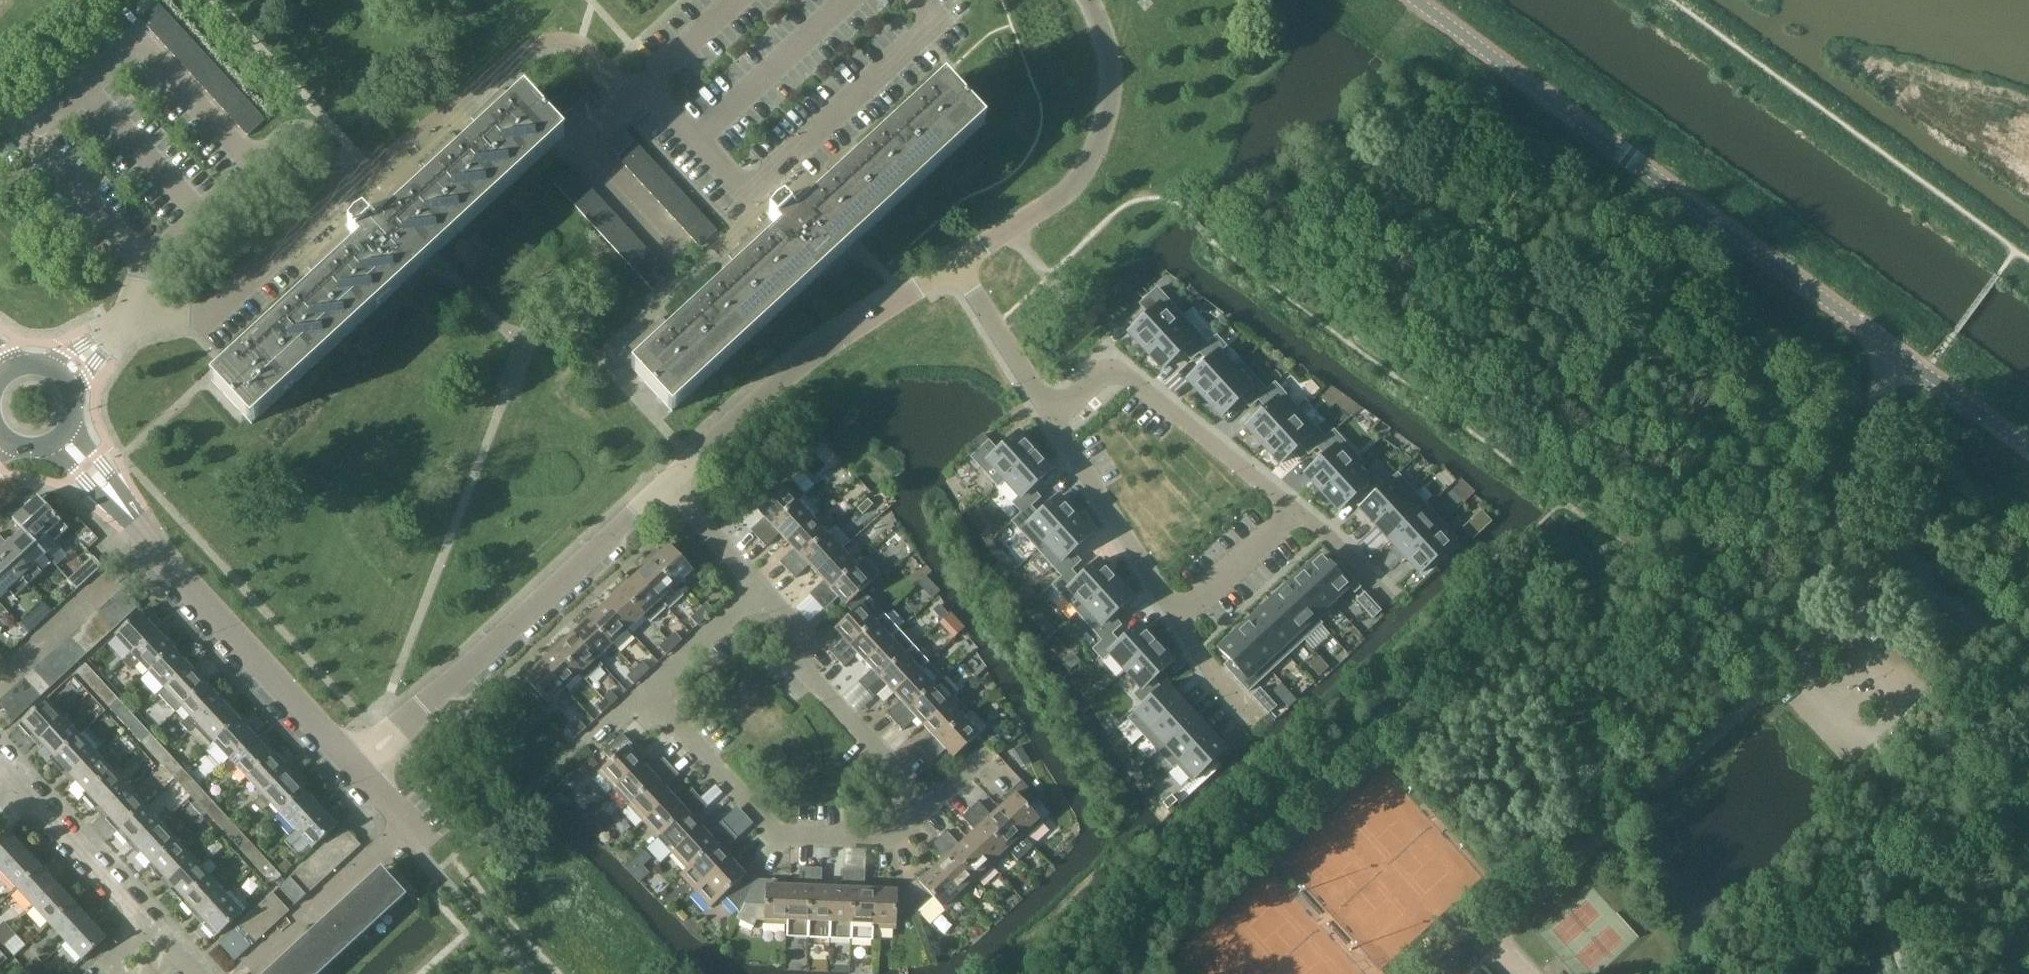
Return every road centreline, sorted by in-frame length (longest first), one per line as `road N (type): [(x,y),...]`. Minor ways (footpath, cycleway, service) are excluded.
road 1 (tertiary): [(1899,353),(1417,0)]
road 2 (residential): [(918,0),(936,21),(751,194),(646,83)]
road 3 (residential): [(363,767),(667,485)]
road 4 (residential): [(667,485),(817,354),(956,265)]
road 5 (residential): [(928,801),(884,840),(779,836),(644,692)]
road 6 (residential): [(363,767),(120,503)]
road 7 (residential): [(956,265),(1079,174),(1108,83),(1102,28),(1085,0)]
road 8 (residential): [(149,303),(202,317),(338,192),(338,172),(301,136)]
road 9 (residential): [(1050,412),(1117,370),(1295,510)]
road 10 (residential): [(928,801),(793,652),(798,630),(758,586)]
road 11 (unclassified): [(1899,353),(1842,534),(1832,624)]
road 12 (residential): [(6,775),(190,973)]
road 13 (residential): [(149,303),(148,264),(282,137),(301,136)]
road 14 (residential): [(1177,617),(1050,412)]
road 15 (unclassified): [(1874,729),(1853,736),(1787,667),(1832,624)]
road 16 (residential): [(956,265),(1050,412)]
road 17 (tertiary): [(2028,449),(1899,353)]
road 18 (residential): [(1295,510),(1177,617)]
road 19 (residential): [(644,692),(758,586)]
road 20 (unclassified): [(1832,624),(1895,690),(1894,708),(1874,729)]
road 21 (residential): [(758,586),(667,485)]
road 22 (residential): [(1261,722),(1212,673),(1177,617)]
road 23 (residential): [(1388,597),(1295,510)]
road 24 (residential): [(646,83),(736,0)]

